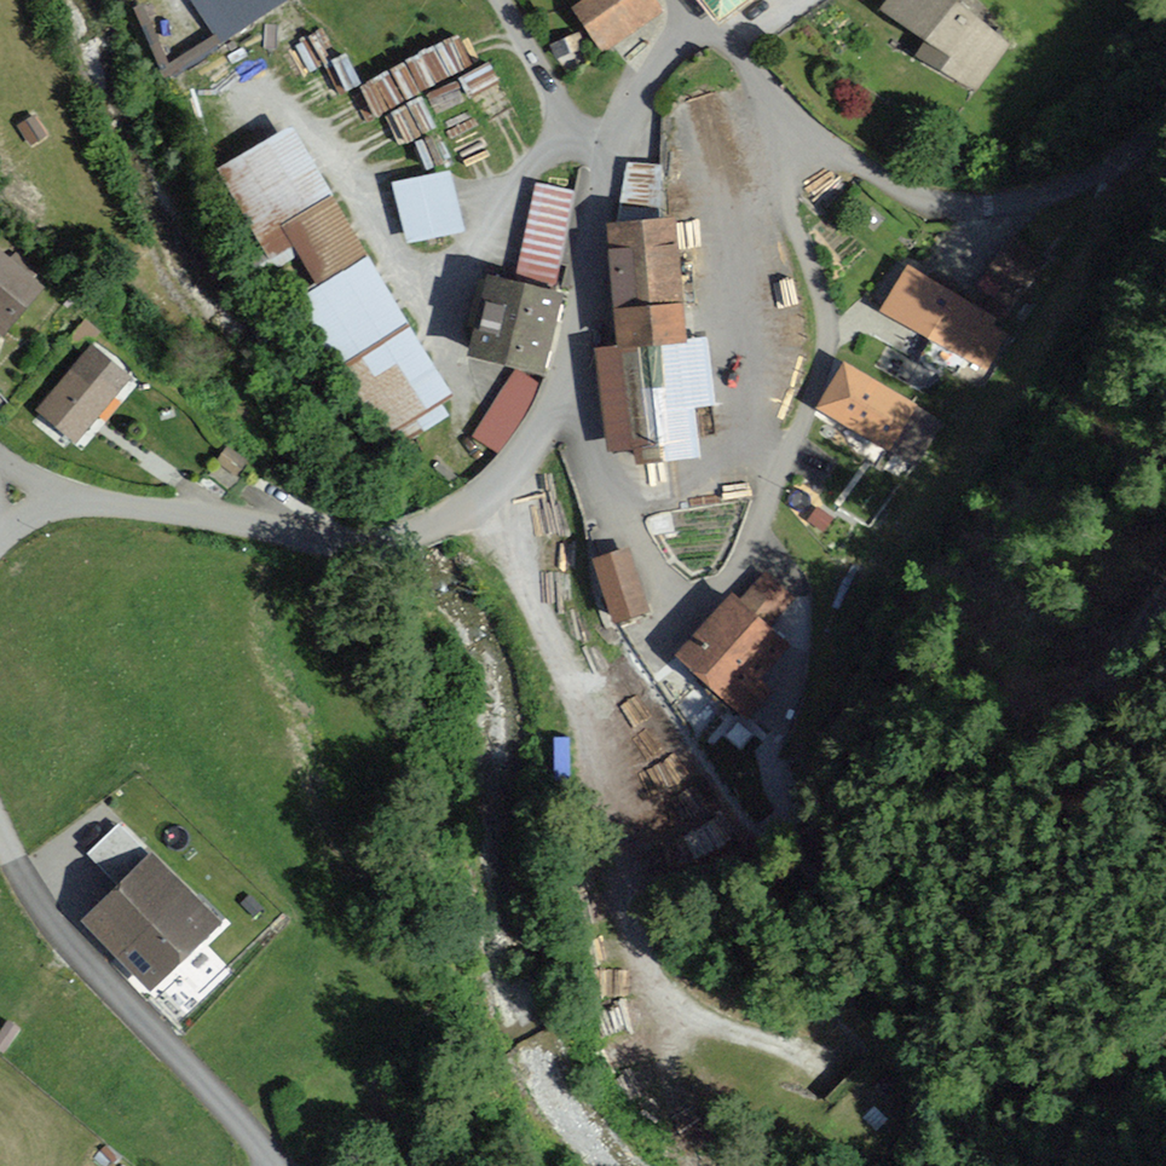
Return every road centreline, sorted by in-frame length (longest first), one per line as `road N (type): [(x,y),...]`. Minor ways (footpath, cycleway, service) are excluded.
road 1 (residential): [(567,361),(662,594),(698,608),(725,586),(809,401),(828,340),(792,221),(794,167),(806,122)]
road 2 (track): [(509,471),(657,981),(708,1030),(858,1081)]
road 3 (residential): [(0,808),(68,926),(203,1062),(272,1165)]
road 4 (unclassified): [(19,510),(86,496),(319,533),(459,523)]
road 5 (unclassified): [(806,122),(897,181),(975,204),(1080,184),(1165,115)]
road 6 (residential): [(567,361),(608,143)]
road 7 (residential): [(459,523),(509,471),(567,361)]
road 8 (residential): [(506,0),(572,131),(608,143)]
road 9 (residential): [(608,143),(643,83),(694,31)]

